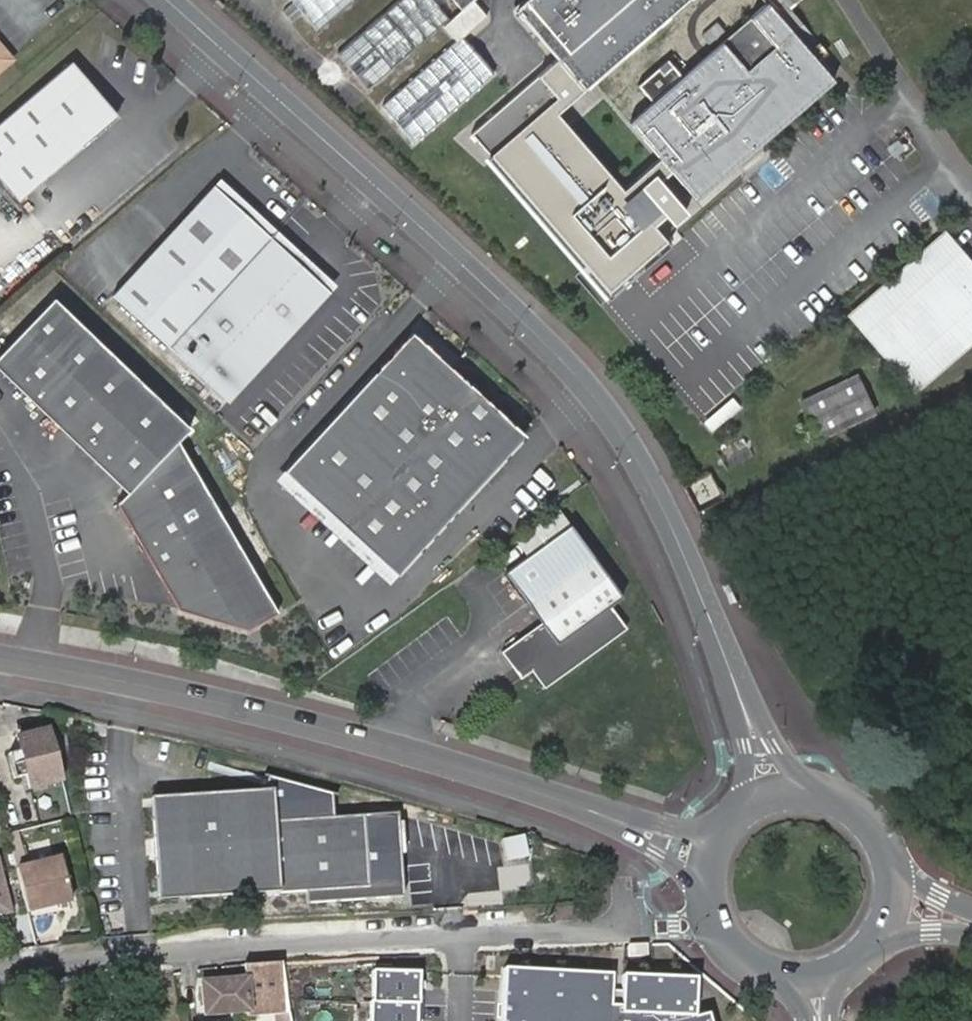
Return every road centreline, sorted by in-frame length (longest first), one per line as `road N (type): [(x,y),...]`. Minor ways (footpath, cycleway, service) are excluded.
road 1 (tertiary): [(772,794),(698,588),(619,429),(570,366),(169,0)]
road 2 (unclassified): [(0,975),(261,947),(608,932),(623,919),(622,889)]
road 3 (tertiary): [(0,659),(391,748),(609,817)]
road 4 (tertiary): [(703,900),(721,944),(740,962),(788,981),(814,980)]
road 5 (tertiary): [(890,861),(855,810),(801,791),(772,794)]
road 6 (tertiary): [(609,817),(703,900)]

